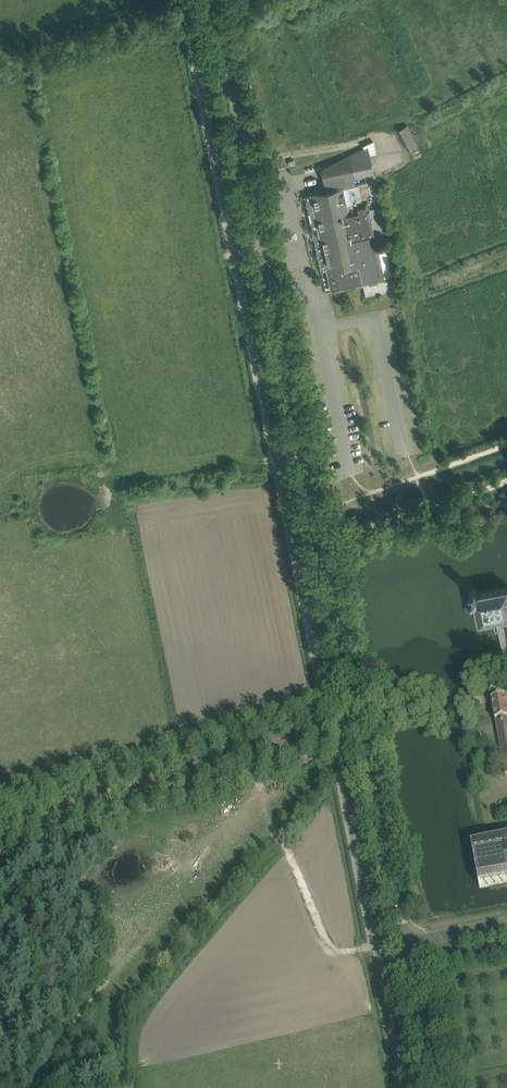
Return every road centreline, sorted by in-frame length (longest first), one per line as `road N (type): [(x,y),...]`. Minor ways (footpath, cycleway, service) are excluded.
road 1 (tertiary): [(361,724),(215,0)]
road 2 (unclassified): [(0,839),(361,724)]
road 3 (tertiary): [(435,1087),(361,724)]
road 4 (track): [(375,945),(344,950),(328,942),(249,776)]
road 5 (track): [(506,479),(432,508),(322,535)]

